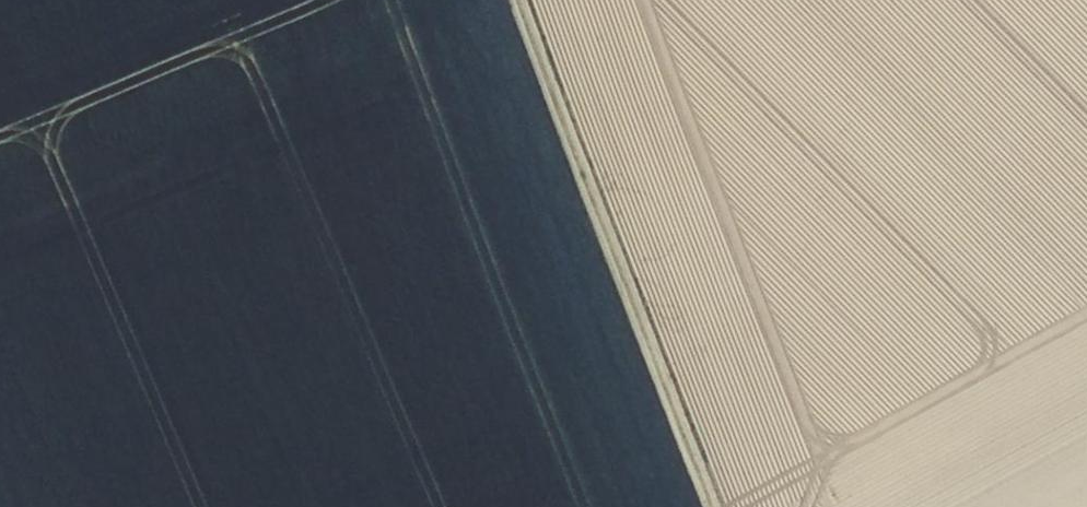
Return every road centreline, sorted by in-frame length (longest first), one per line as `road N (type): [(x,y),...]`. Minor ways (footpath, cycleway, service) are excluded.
road 1 (track): [(515,0),(712,506)]

